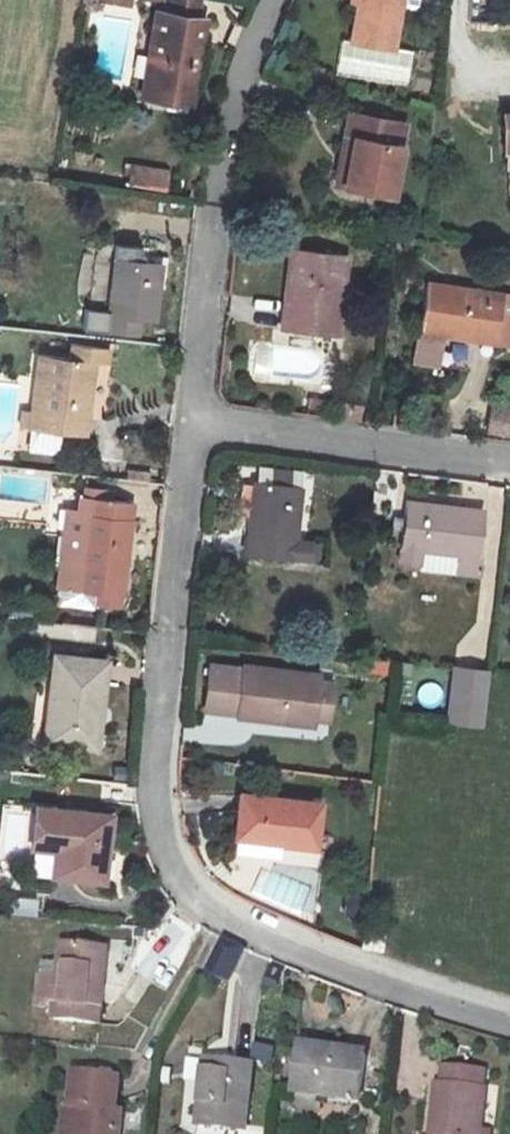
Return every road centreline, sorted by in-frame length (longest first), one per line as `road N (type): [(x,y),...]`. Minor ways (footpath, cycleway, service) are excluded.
road 1 (residential): [(509,1025),(399,990),(216,914),(194,900),(164,853),(152,801),(192,422)]
road 2 (residential): [(192,422),(227,121),(267,0)]
road 3 (residential): [(192,422),(509,462)]

